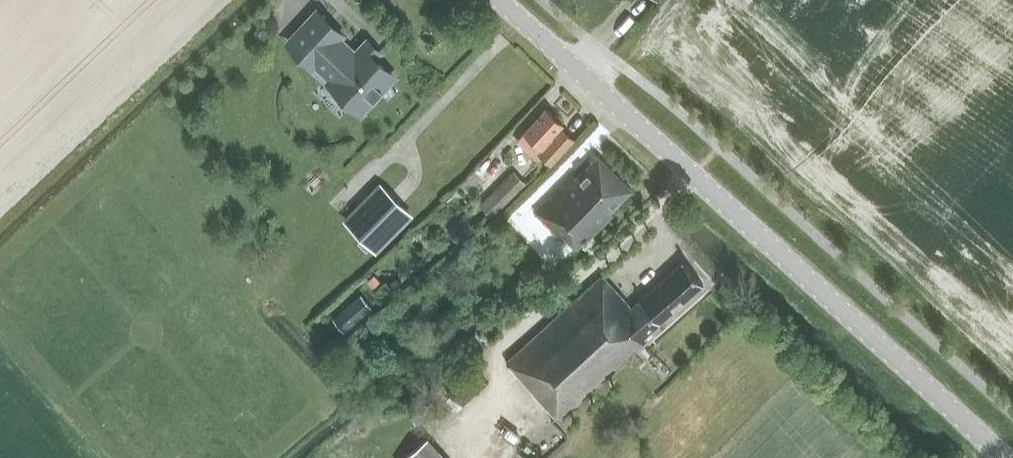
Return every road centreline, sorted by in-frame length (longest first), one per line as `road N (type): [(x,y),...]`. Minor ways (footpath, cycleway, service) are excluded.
road 1 (secondary): [(1004,457),(497,0)]

